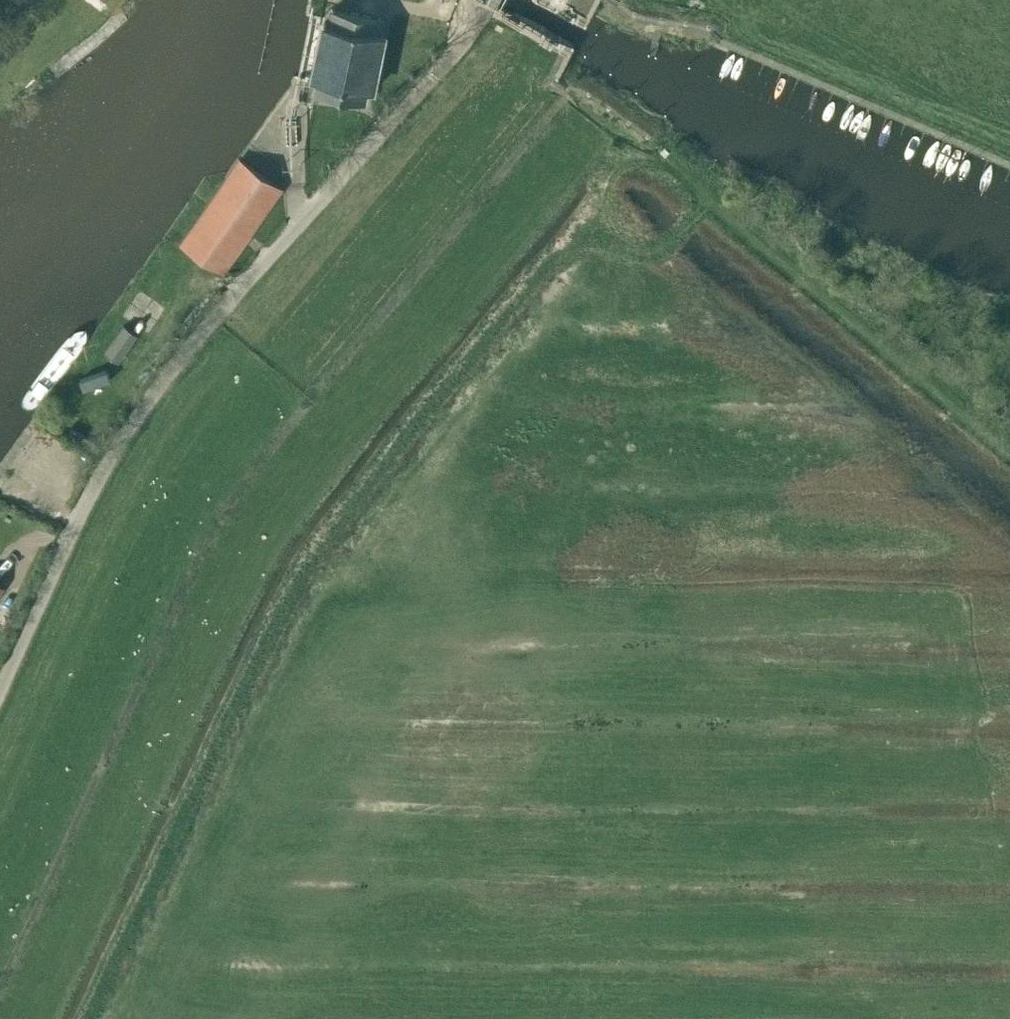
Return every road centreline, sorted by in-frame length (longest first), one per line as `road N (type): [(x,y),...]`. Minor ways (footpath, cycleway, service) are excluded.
road 1 (unclassified): [(0,688),(127,428),(490,6)]

